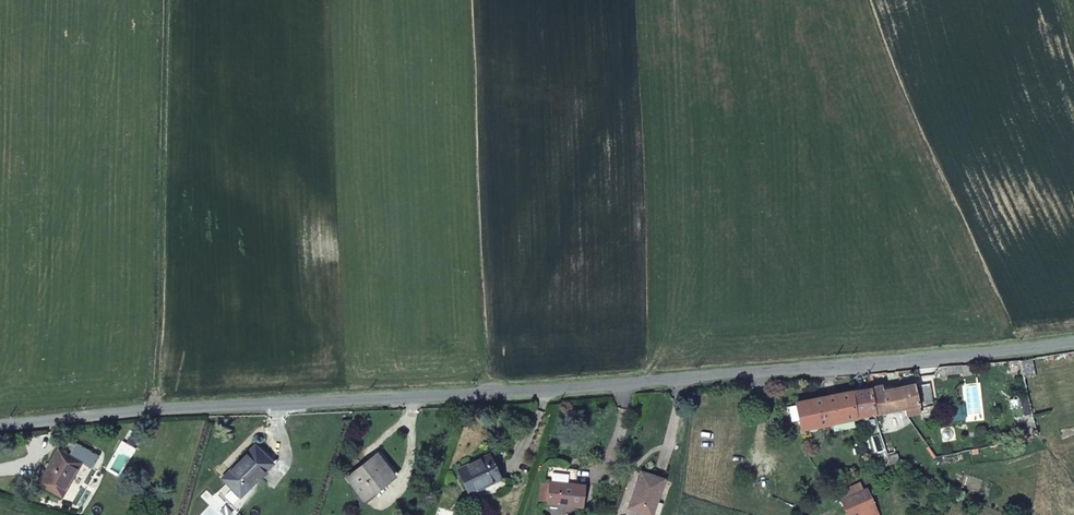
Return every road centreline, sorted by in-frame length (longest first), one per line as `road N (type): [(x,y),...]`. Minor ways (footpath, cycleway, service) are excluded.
road 1 (residential): [(1073,342),(610,385),(0,425)]

